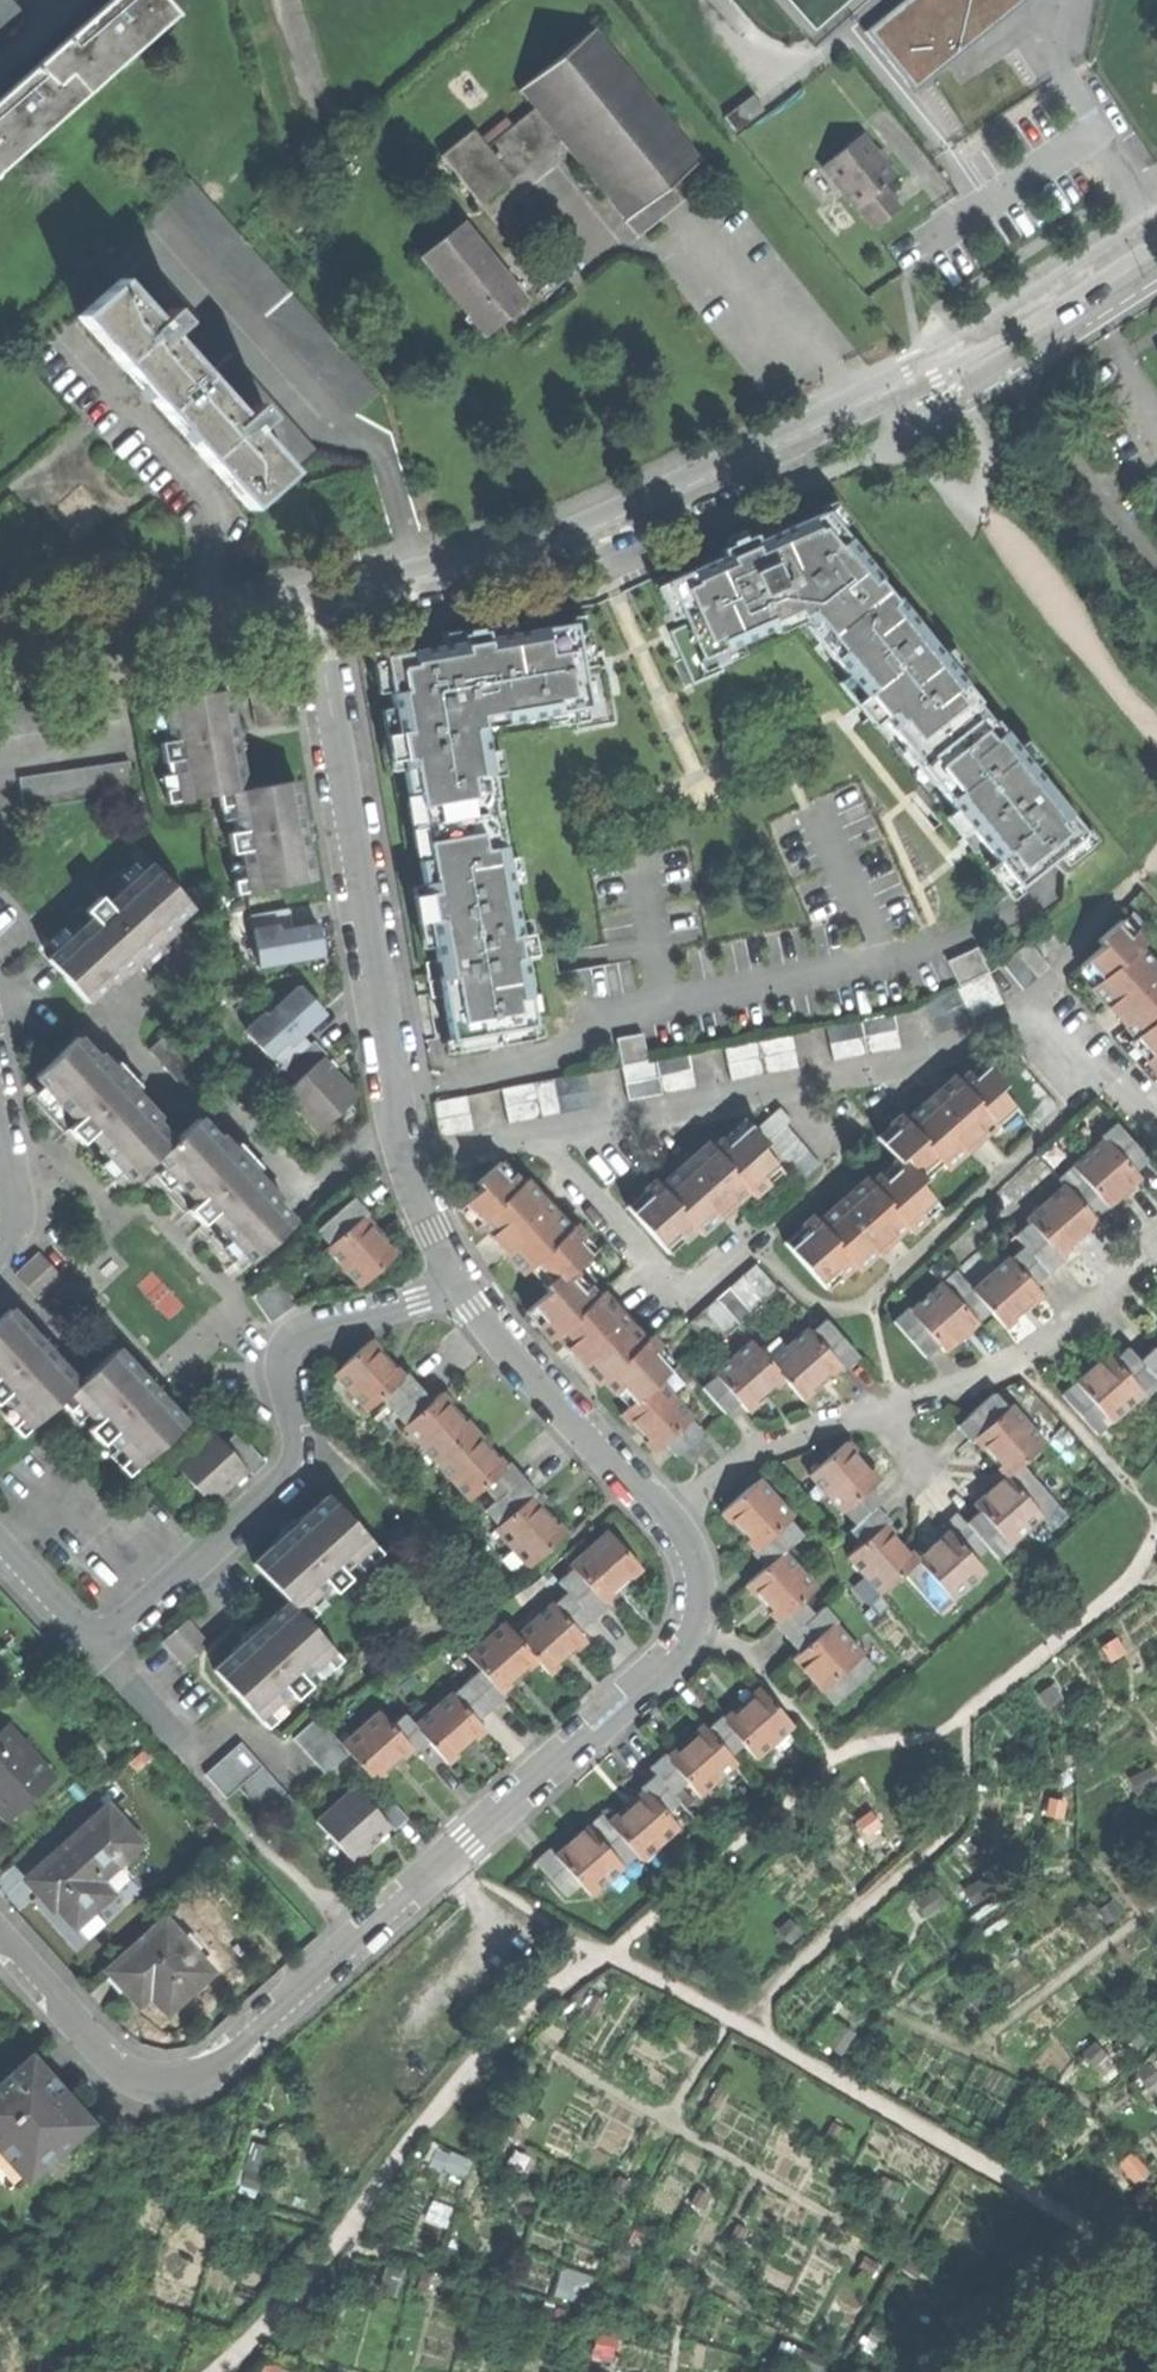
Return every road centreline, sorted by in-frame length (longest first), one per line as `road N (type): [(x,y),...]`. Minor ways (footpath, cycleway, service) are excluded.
road 1 (residential): [(0,1937),(122,2072),(170,2086),(212,2071),(681,1656),(697,1624),(701,1584),(674,1520)]
road 2 (residential): [(312,604),(472,566),(671,497),(922,377),(1156,229)]
road 3 (residential): [(409,1163),(1013,1033),(1070,1052),(1156,1119)]
road 4 (residential): [(0,1542),(87,1632),(120,1627),(289,1467),(293,1428),(281,1367),(294,1338),(459,1283)]
road 5 (residential): [(409,1163),(312,604)]
road 6 (residential): [(1156,1251),(1043,1344),(878,1412)]
road 7 (residential): [(674,1520),(459,1283)]
road 8 (residential): [(0,647),(312,604)]
road 9 (residential): [(878,1412),(766,1447),(674,1520)]
road 10 (residential): [(0,1114),(15,1225),(0,1251)]
road 11 (residential): [(459,1283),(409,1163)]

